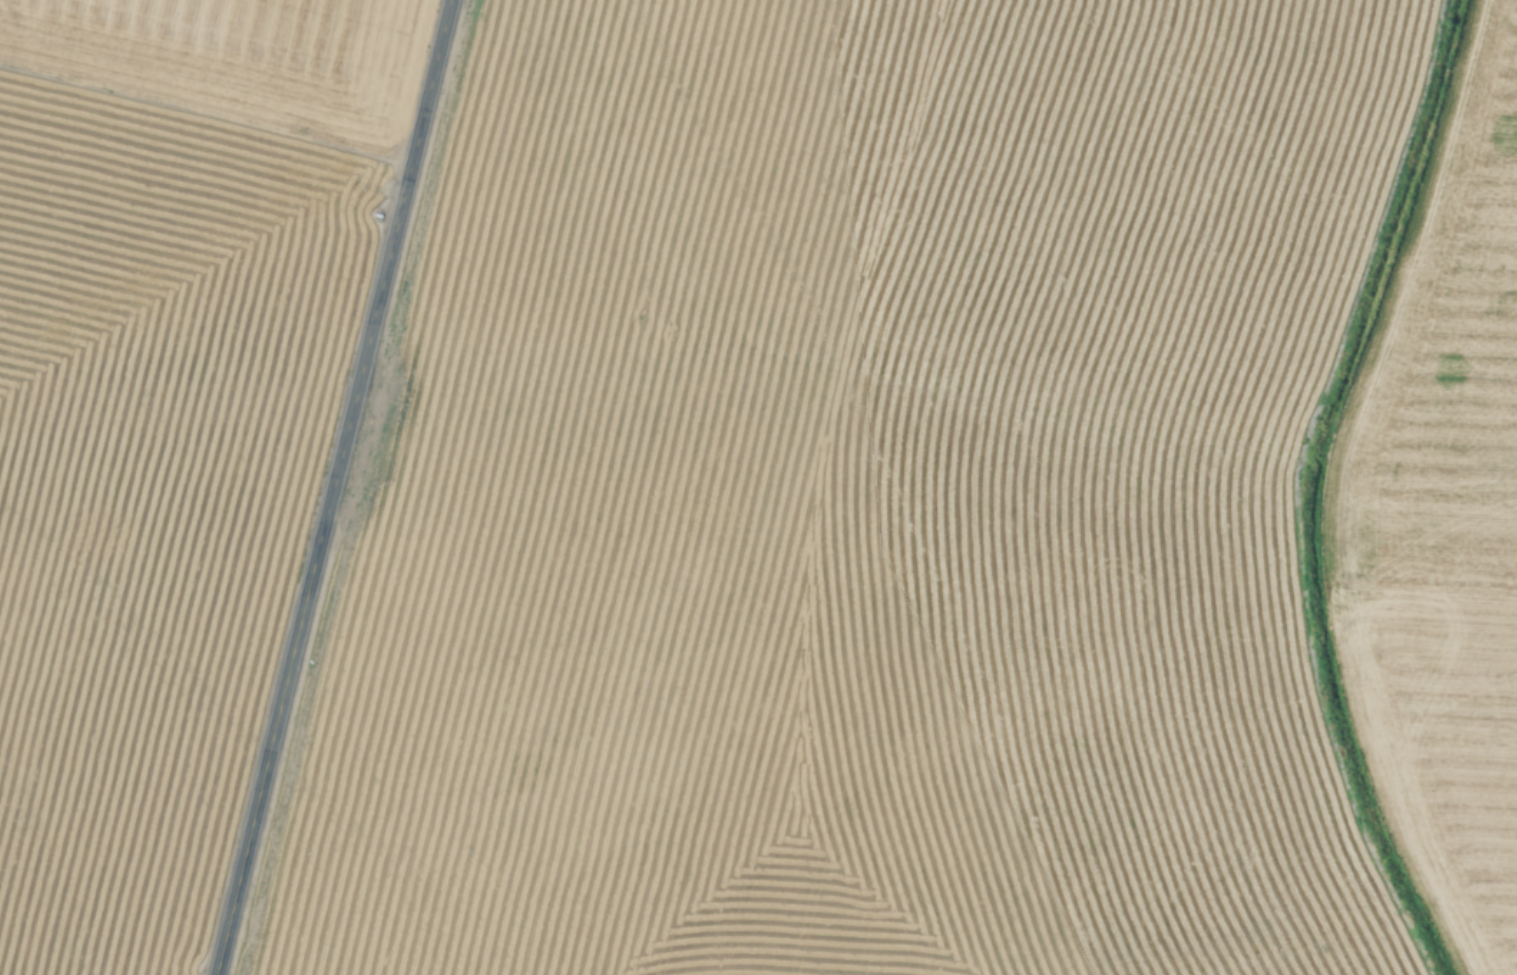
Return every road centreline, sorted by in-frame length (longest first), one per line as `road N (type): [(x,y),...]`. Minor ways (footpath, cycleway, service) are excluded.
road 1 (tertiary): [(447,0),(213,974)]

